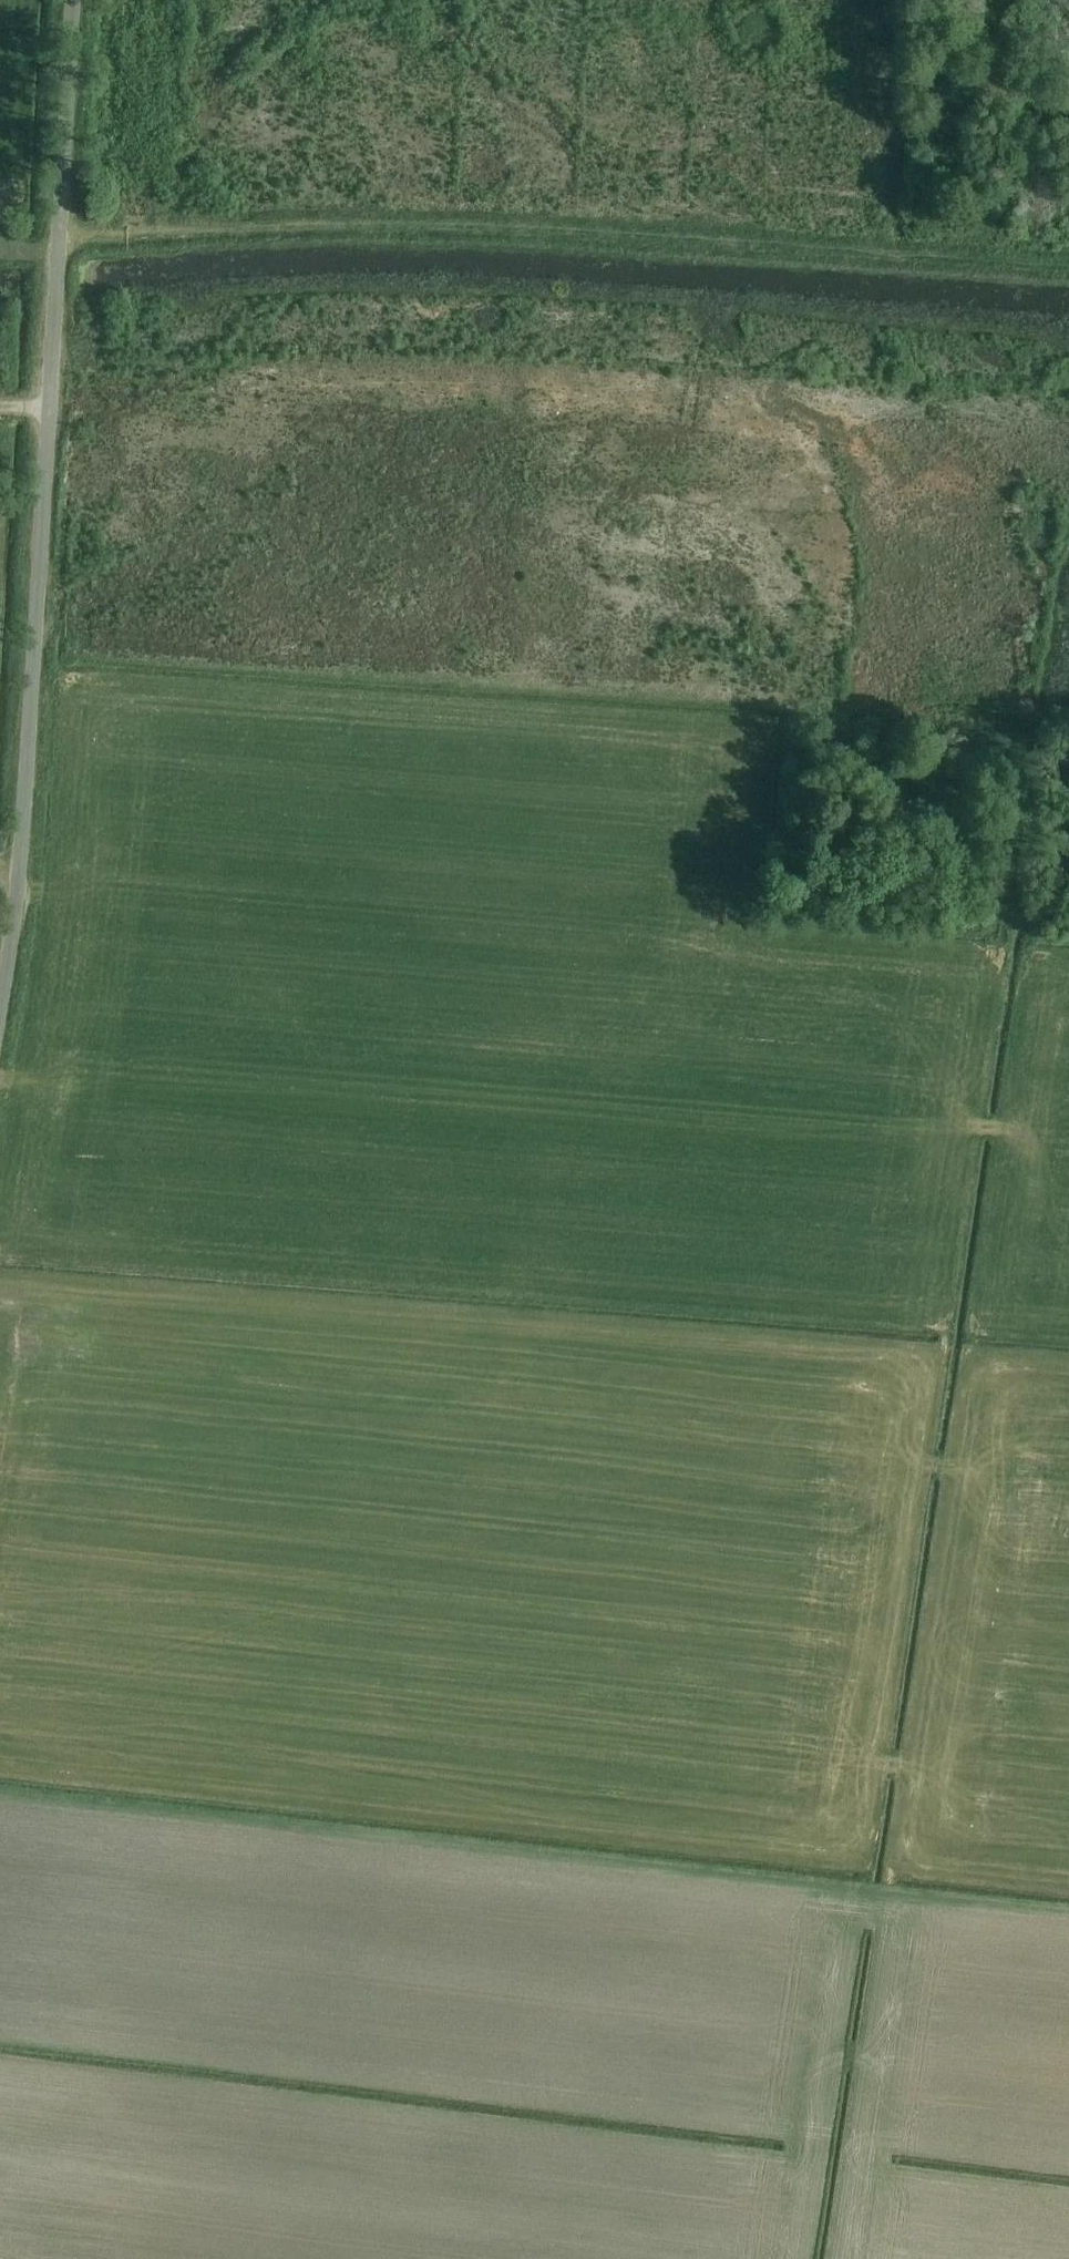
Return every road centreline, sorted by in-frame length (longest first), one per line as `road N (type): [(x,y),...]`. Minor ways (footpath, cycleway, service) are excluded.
road 1 (unclassified): [(0,1008),(27,765),(74,0)]
road 2 (track): [(59,252),(201,236),(426,237),(1068,270)]

